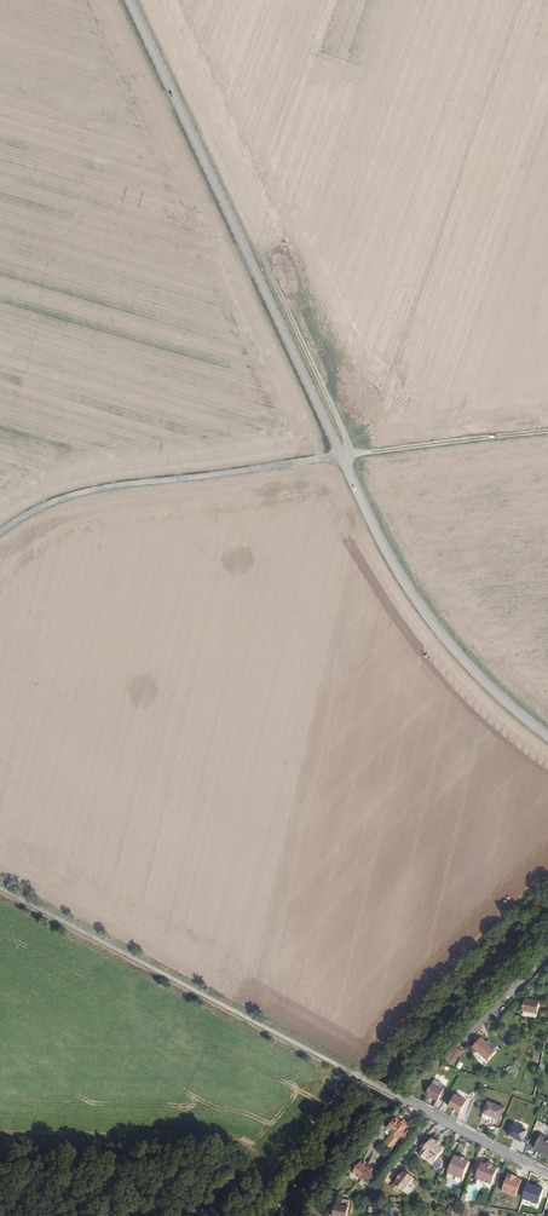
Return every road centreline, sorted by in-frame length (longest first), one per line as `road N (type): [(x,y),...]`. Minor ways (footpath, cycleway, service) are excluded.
road 1 (secondary): [(129,0),(380,540),(431,619),(498,696),(547,736)]
road 2 (unclassified): [(0,887),(363,1076)]
road 3 (track): [(363,1076),(279,1164),(220,1140),(0,1134)]
road 4 (residential): [(547,1171),(363,1076)]
road 5 (track): [(342,456),(547,430)]

